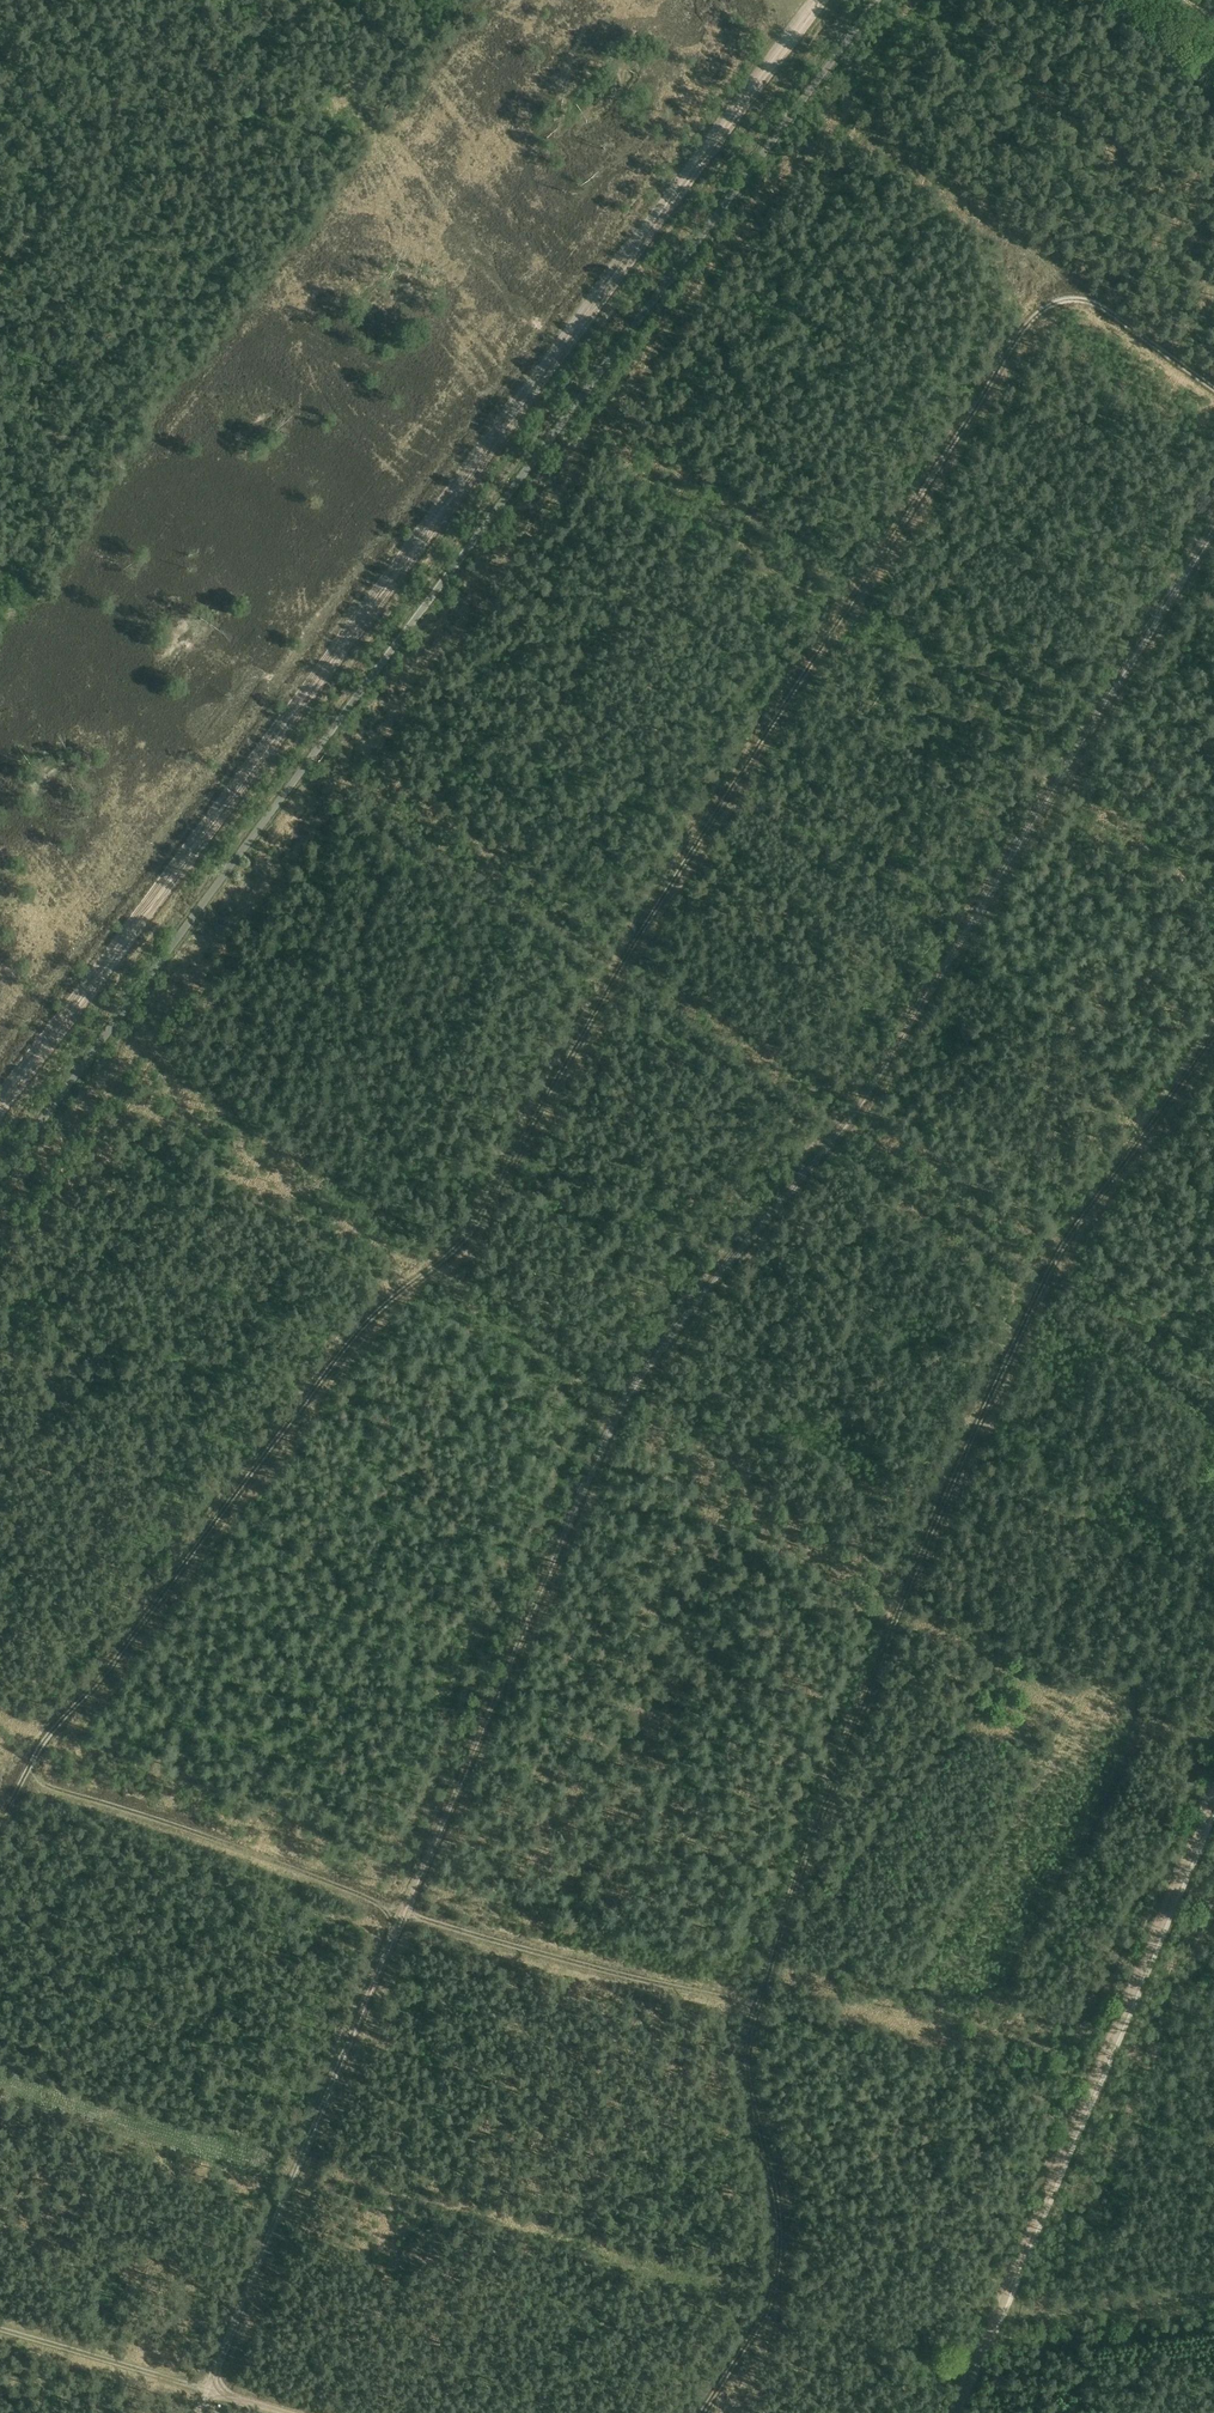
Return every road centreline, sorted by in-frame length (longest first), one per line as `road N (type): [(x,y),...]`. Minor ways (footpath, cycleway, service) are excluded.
road 1 (track): [(0,1096),(820,0)]
road 2 (track): [(952,2412),(1213,1793)]
road 3 (track): [(1000,2303),(1052,2312),(1213,2292)]

